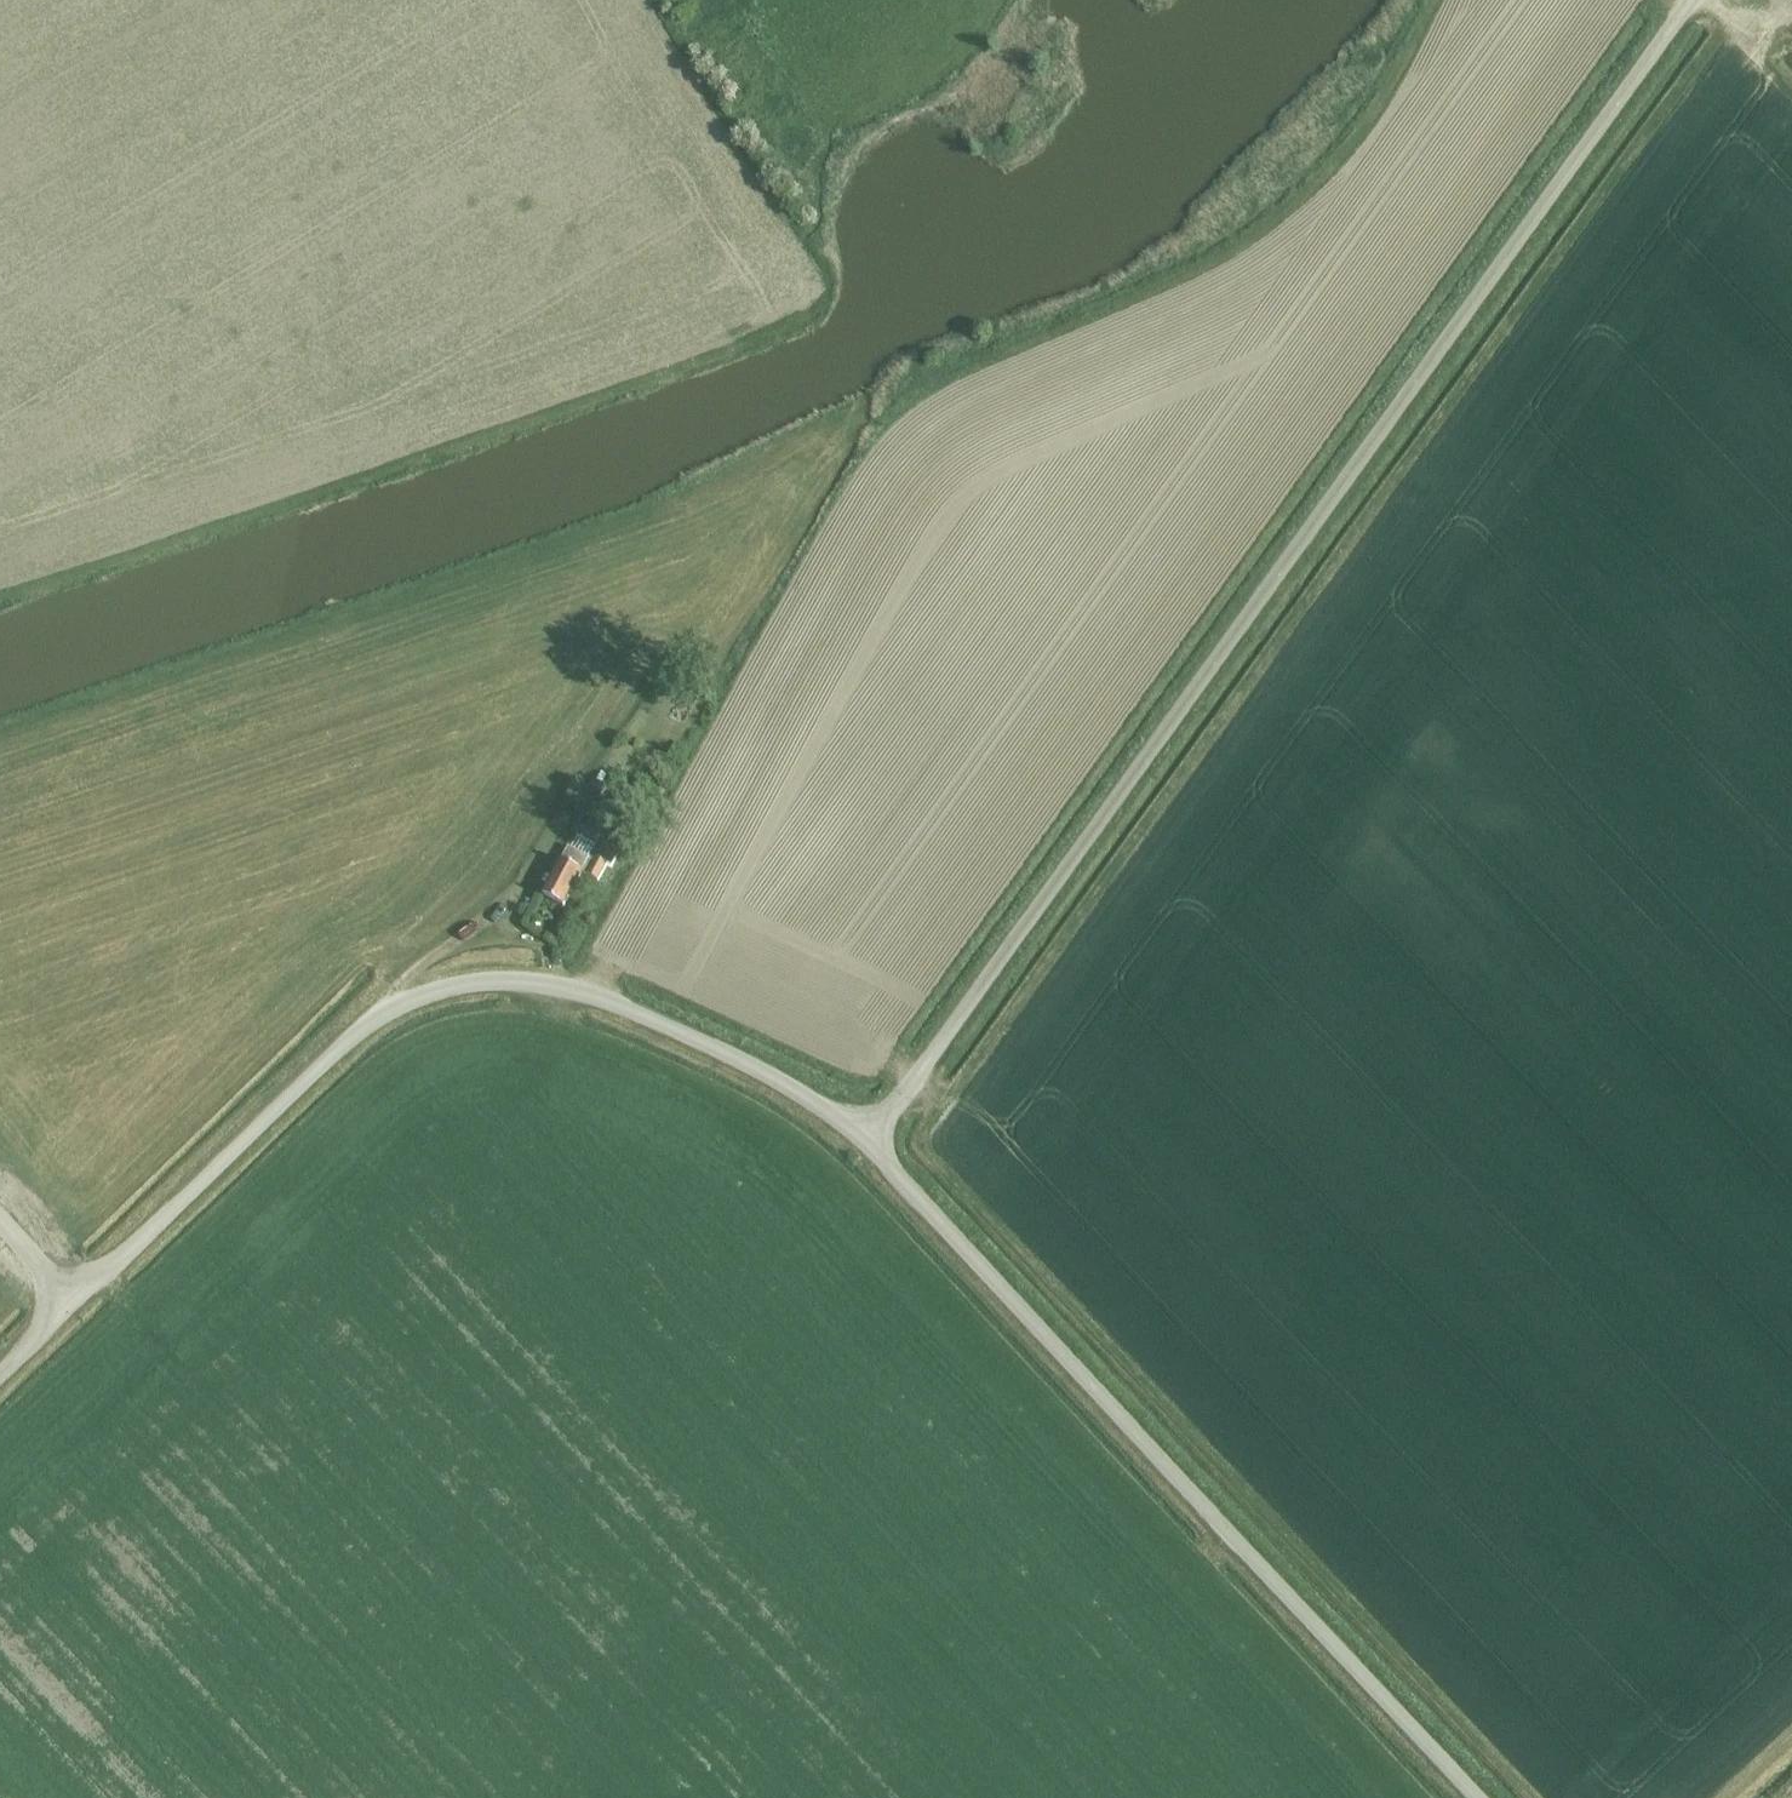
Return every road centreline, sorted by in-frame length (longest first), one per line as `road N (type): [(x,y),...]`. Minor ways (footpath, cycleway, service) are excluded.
road 1 (unclassified): [(865,1144),(1686,0)]
road 2 (unclassified): [(72,1304),(353,1038),(397,1008),(449,987),(500,980),(598,998),(779,1081),(865,1144)]
road 3 (unclassified): [(1477,1797),(865,1144)]

